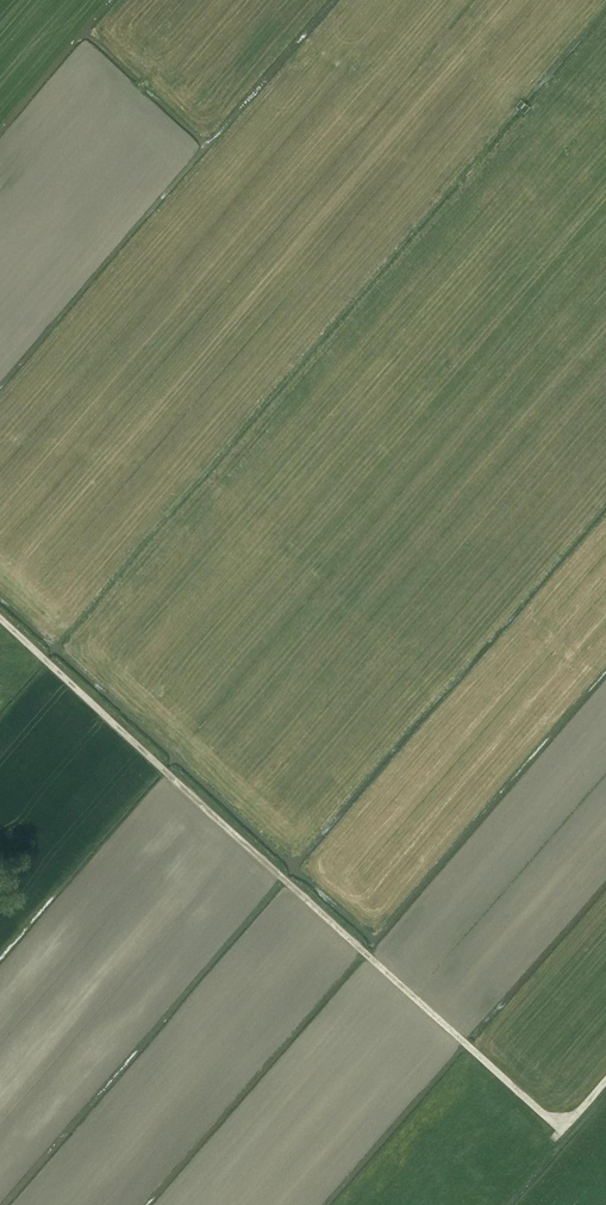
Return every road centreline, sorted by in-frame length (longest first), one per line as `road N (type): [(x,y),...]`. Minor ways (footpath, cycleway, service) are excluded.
road 1 (track): [(0,606),(553,1112),(579,1108),(605,1078)]

